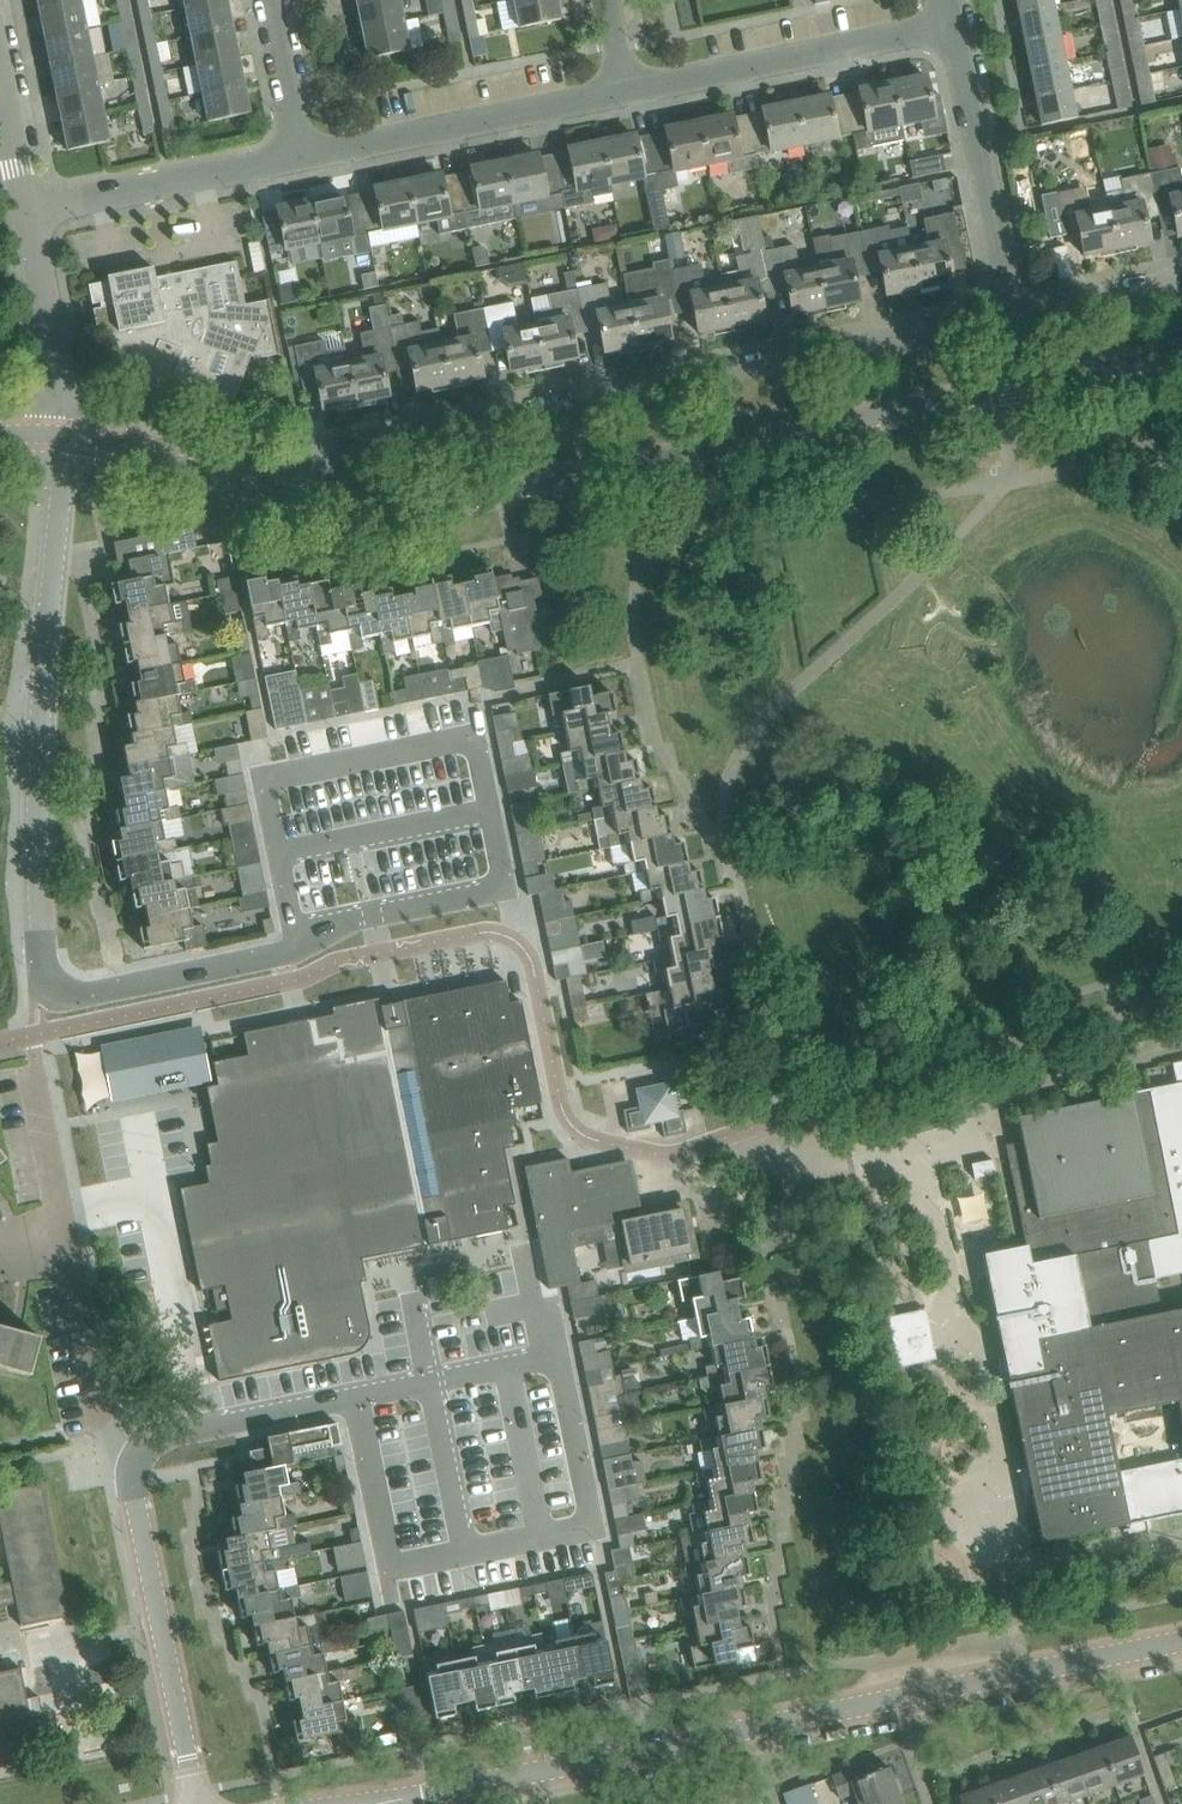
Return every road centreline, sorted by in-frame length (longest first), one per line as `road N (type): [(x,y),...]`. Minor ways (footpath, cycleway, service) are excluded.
road 1 (residential): [(291,503),(385,511),(1181,354)]
road 2 (tertiary): [(376,1803),(1181,1641)]
road 3 (residential): [(291,503),(310,470),(338,450),(1010,313)]
road 4 (residential): [(199,1803),(132,1479),(139,1455),(100,1427),(65,1236)]
road 5 (residential): [(53,983),(44,961),(38,798),(64,438)]
road 6 (residential): [(299,155),(628,89)]
road 7 (residential): [(628,89),(951,25)]
road 8 (residential): [(1010,313),(951,25)]
road 9 (residential): [(27,210),(299,155)]
road 10 (residential): [(53,983),(89,997),(276,960),(292,938)]
road 11 (residential): [(64,438),(124,446),(291,503)]
road 12 (residential): [(64,438),(27,210)]
road 13 (residential): [(1010,313),(1181,278)]
road 14 (residential): [(65,1236),(34,1074)]
road 15 (residential): [(299,155),(269,0)]
road 16 (residential): [(27,210),(0,75)]

